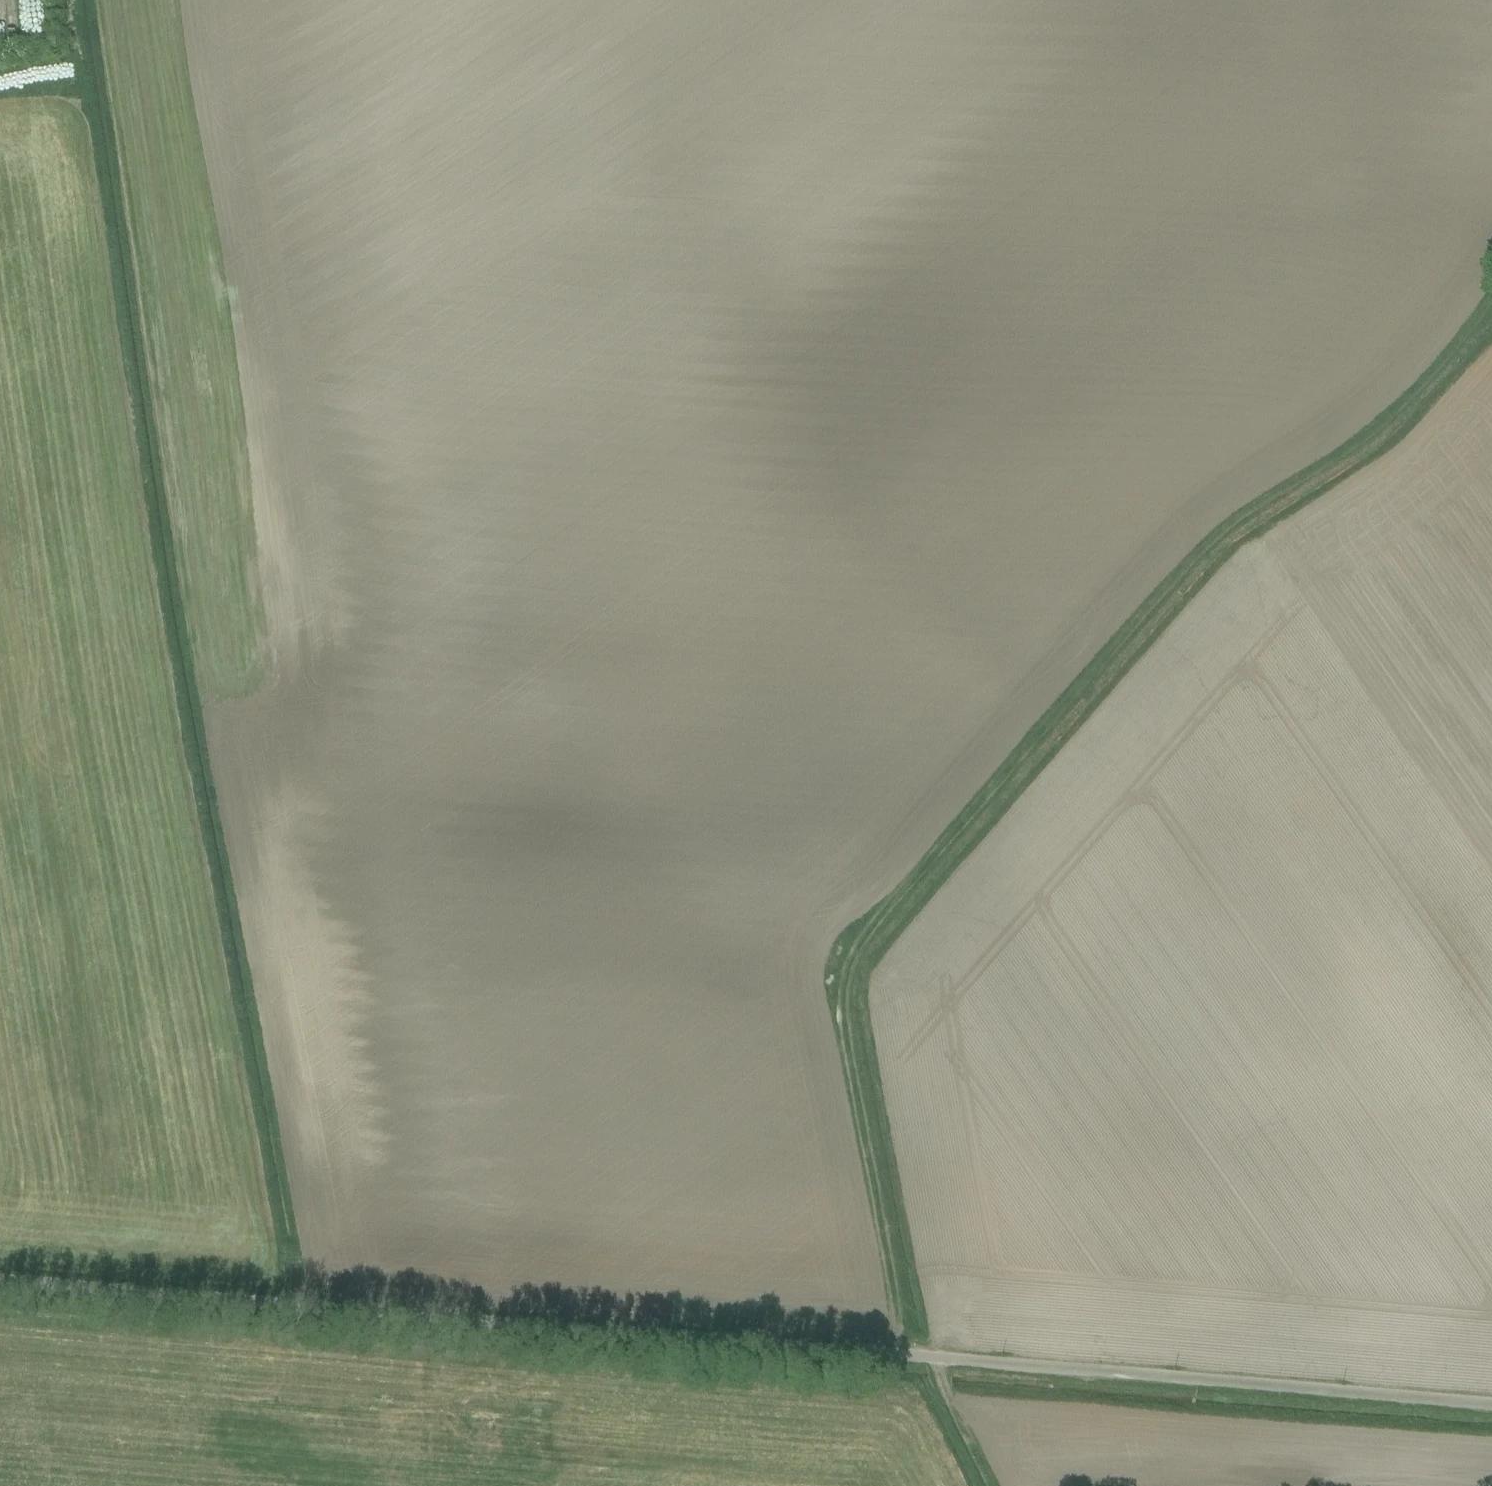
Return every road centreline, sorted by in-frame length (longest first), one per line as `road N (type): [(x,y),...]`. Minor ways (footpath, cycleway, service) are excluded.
road 1 (unclassified): [(0,1279),(1491,1406)]
road 2 (track): [(1491,307),(1368,437),(1214,534),(833,973),(903,1356)]
road 3 (track): [(935,1358),(996,1485)]

